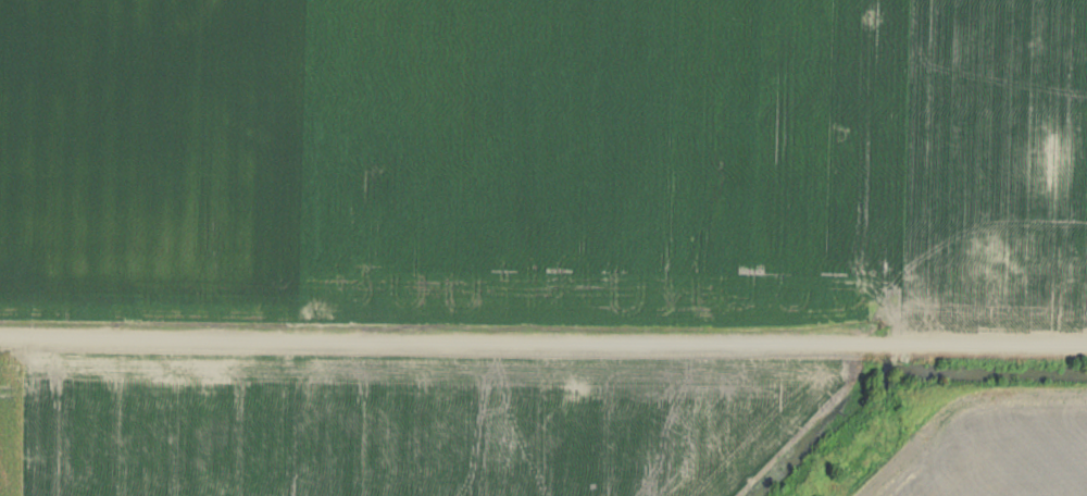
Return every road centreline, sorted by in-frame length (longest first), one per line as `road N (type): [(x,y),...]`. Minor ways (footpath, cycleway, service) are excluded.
road 1 (residential): [(1086,346),(0,337)]

